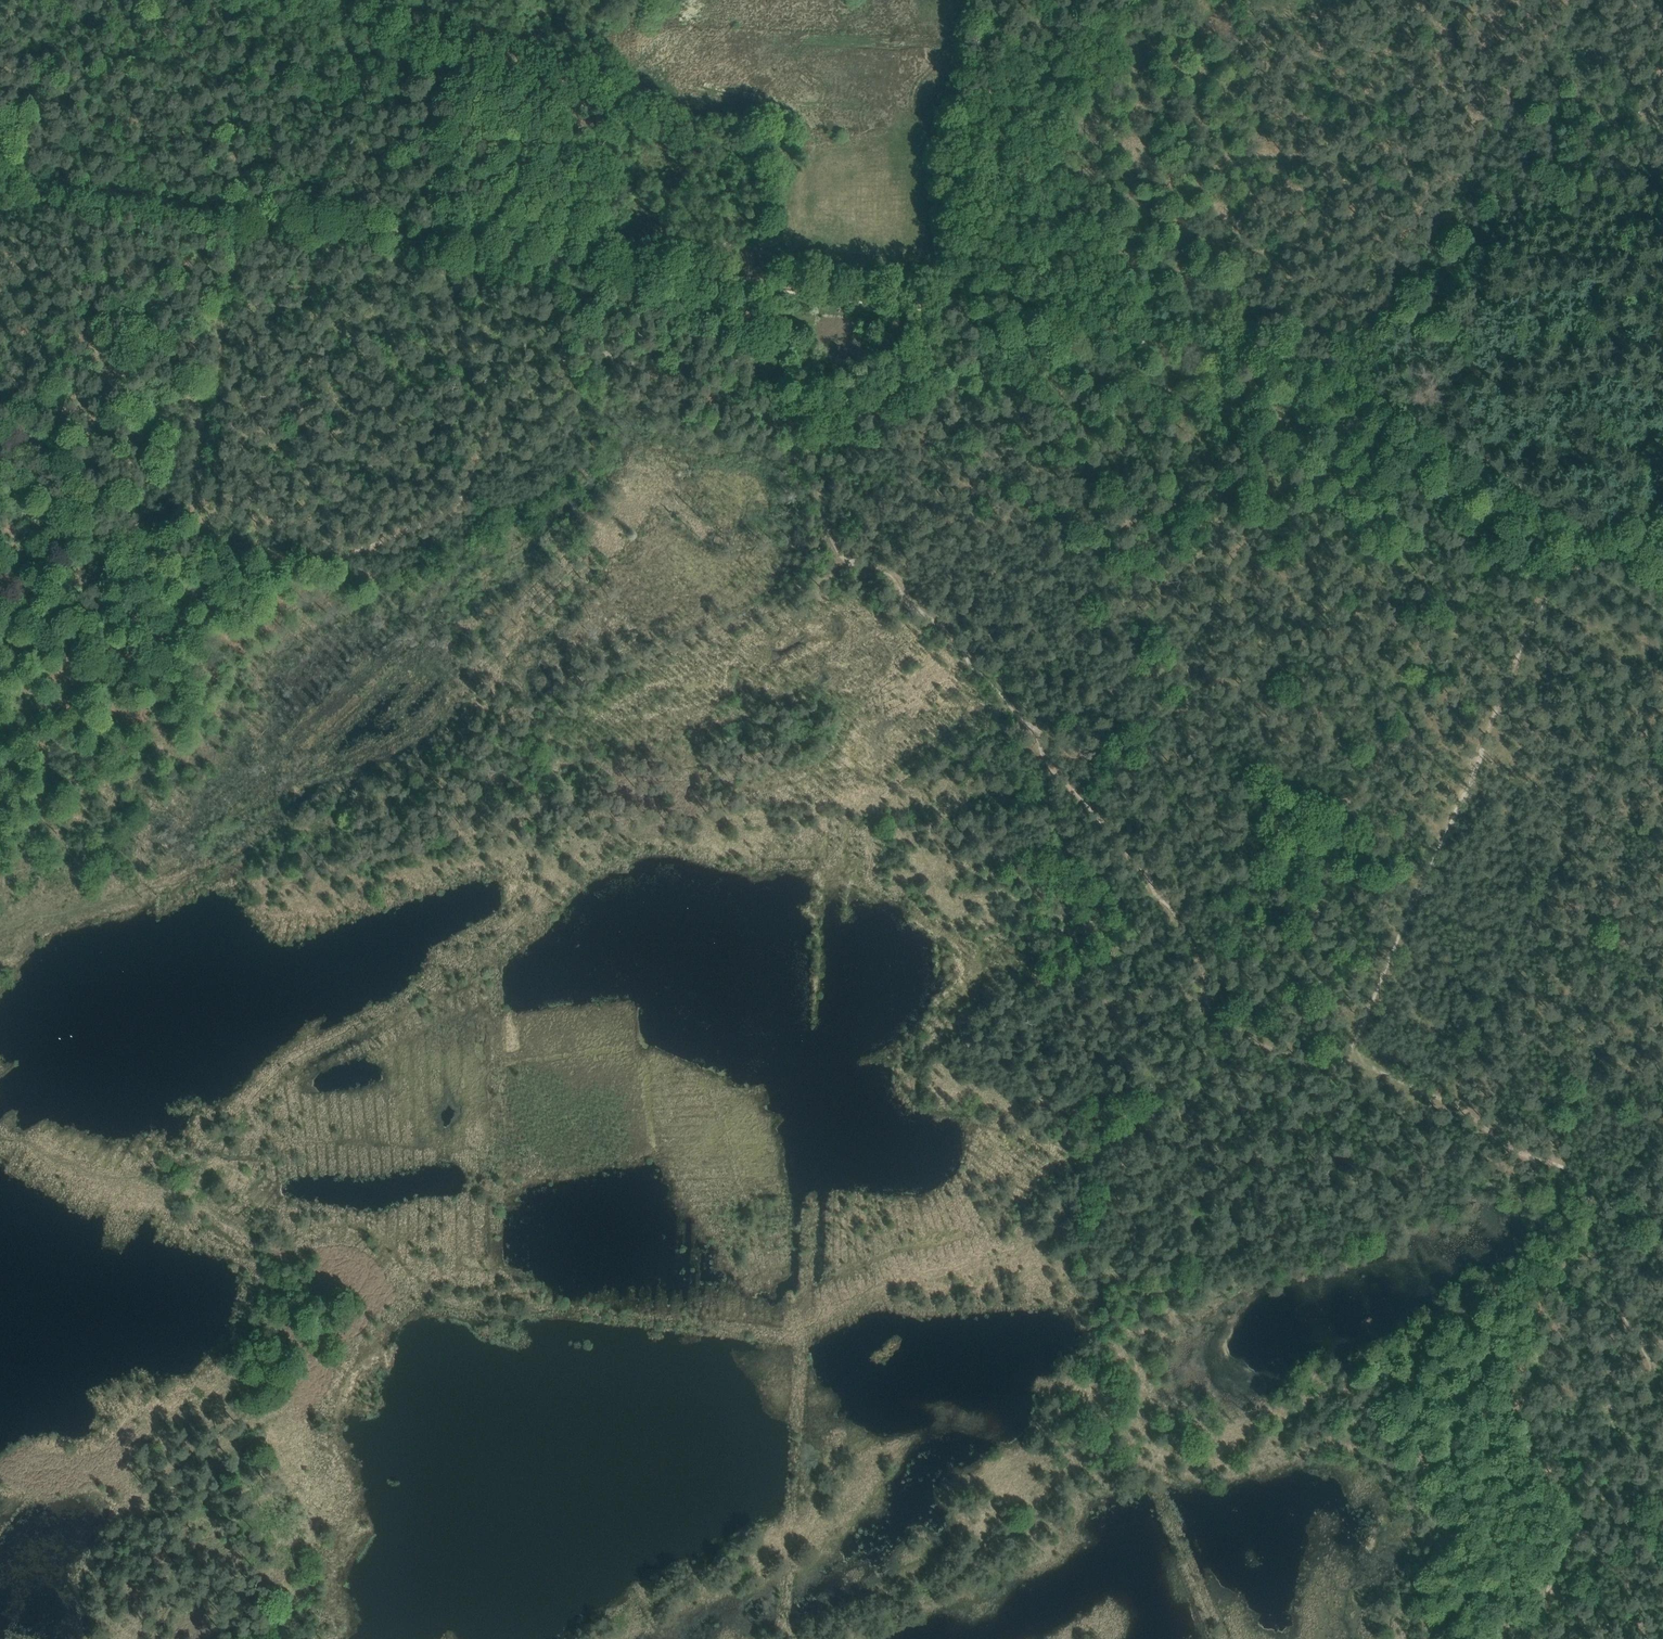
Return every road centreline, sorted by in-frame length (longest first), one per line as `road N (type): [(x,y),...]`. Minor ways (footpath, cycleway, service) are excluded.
road 1 (track): [(0,171),(1333,348),(1377,365),(1506,447),(1588,527)]
road 2 (track): [(1365,360),(1431,226),(1587,0)]
road 3 (track): [(186,530),(241,204)]
road 4 (track): [(0,504),(186,530)]

